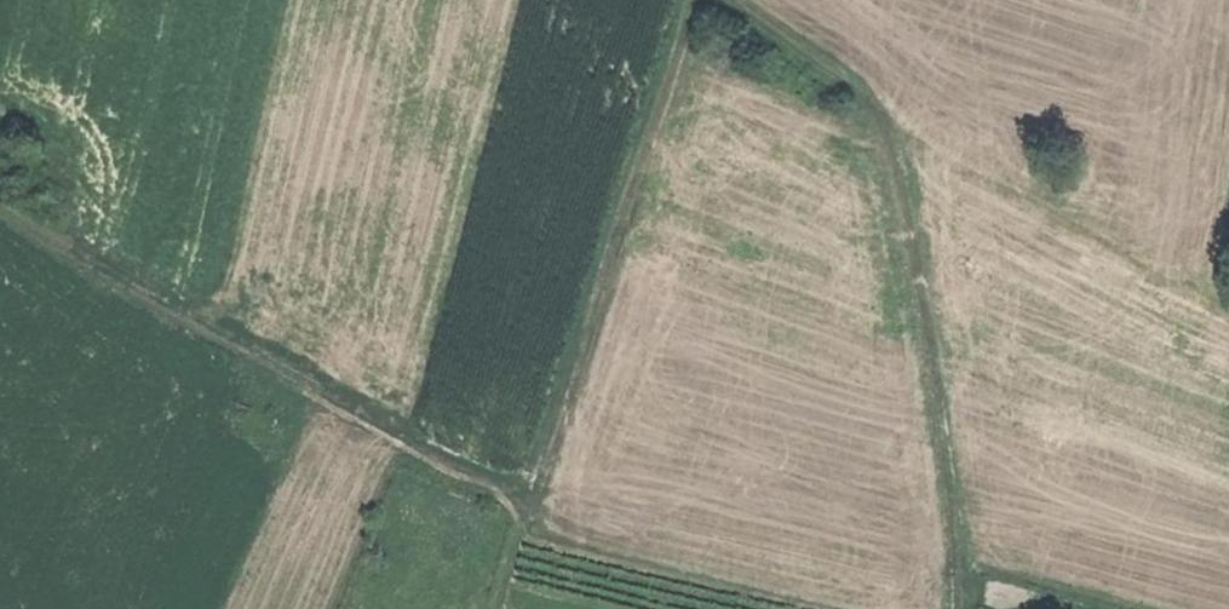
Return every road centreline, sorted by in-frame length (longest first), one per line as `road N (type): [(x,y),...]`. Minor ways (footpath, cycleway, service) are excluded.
road 1 (track): [(955,608),(956,520),(926,325),(867,101),(725,0)]
road 2 (track): [(697,0),(529,498),(509,587)]
road 3 (track): [(529,498),(219,325),(0,187)]

